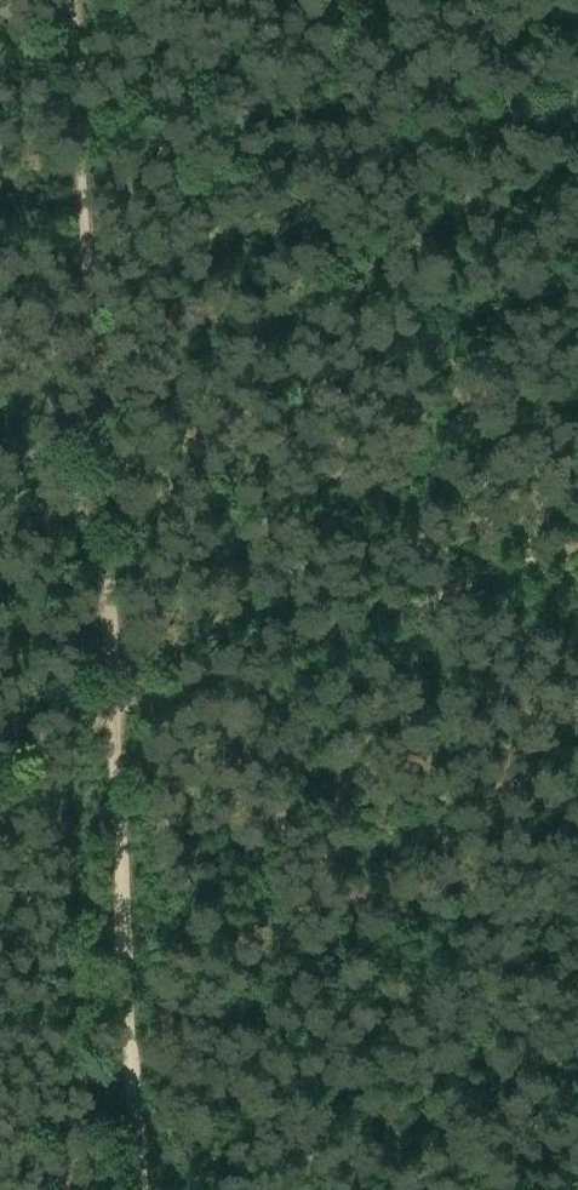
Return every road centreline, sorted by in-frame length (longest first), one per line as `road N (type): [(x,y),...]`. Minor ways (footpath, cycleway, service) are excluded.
road 1 (track): [(142,1189),(69,0)]
road 2 (track): [(118,713),(577,548)]

